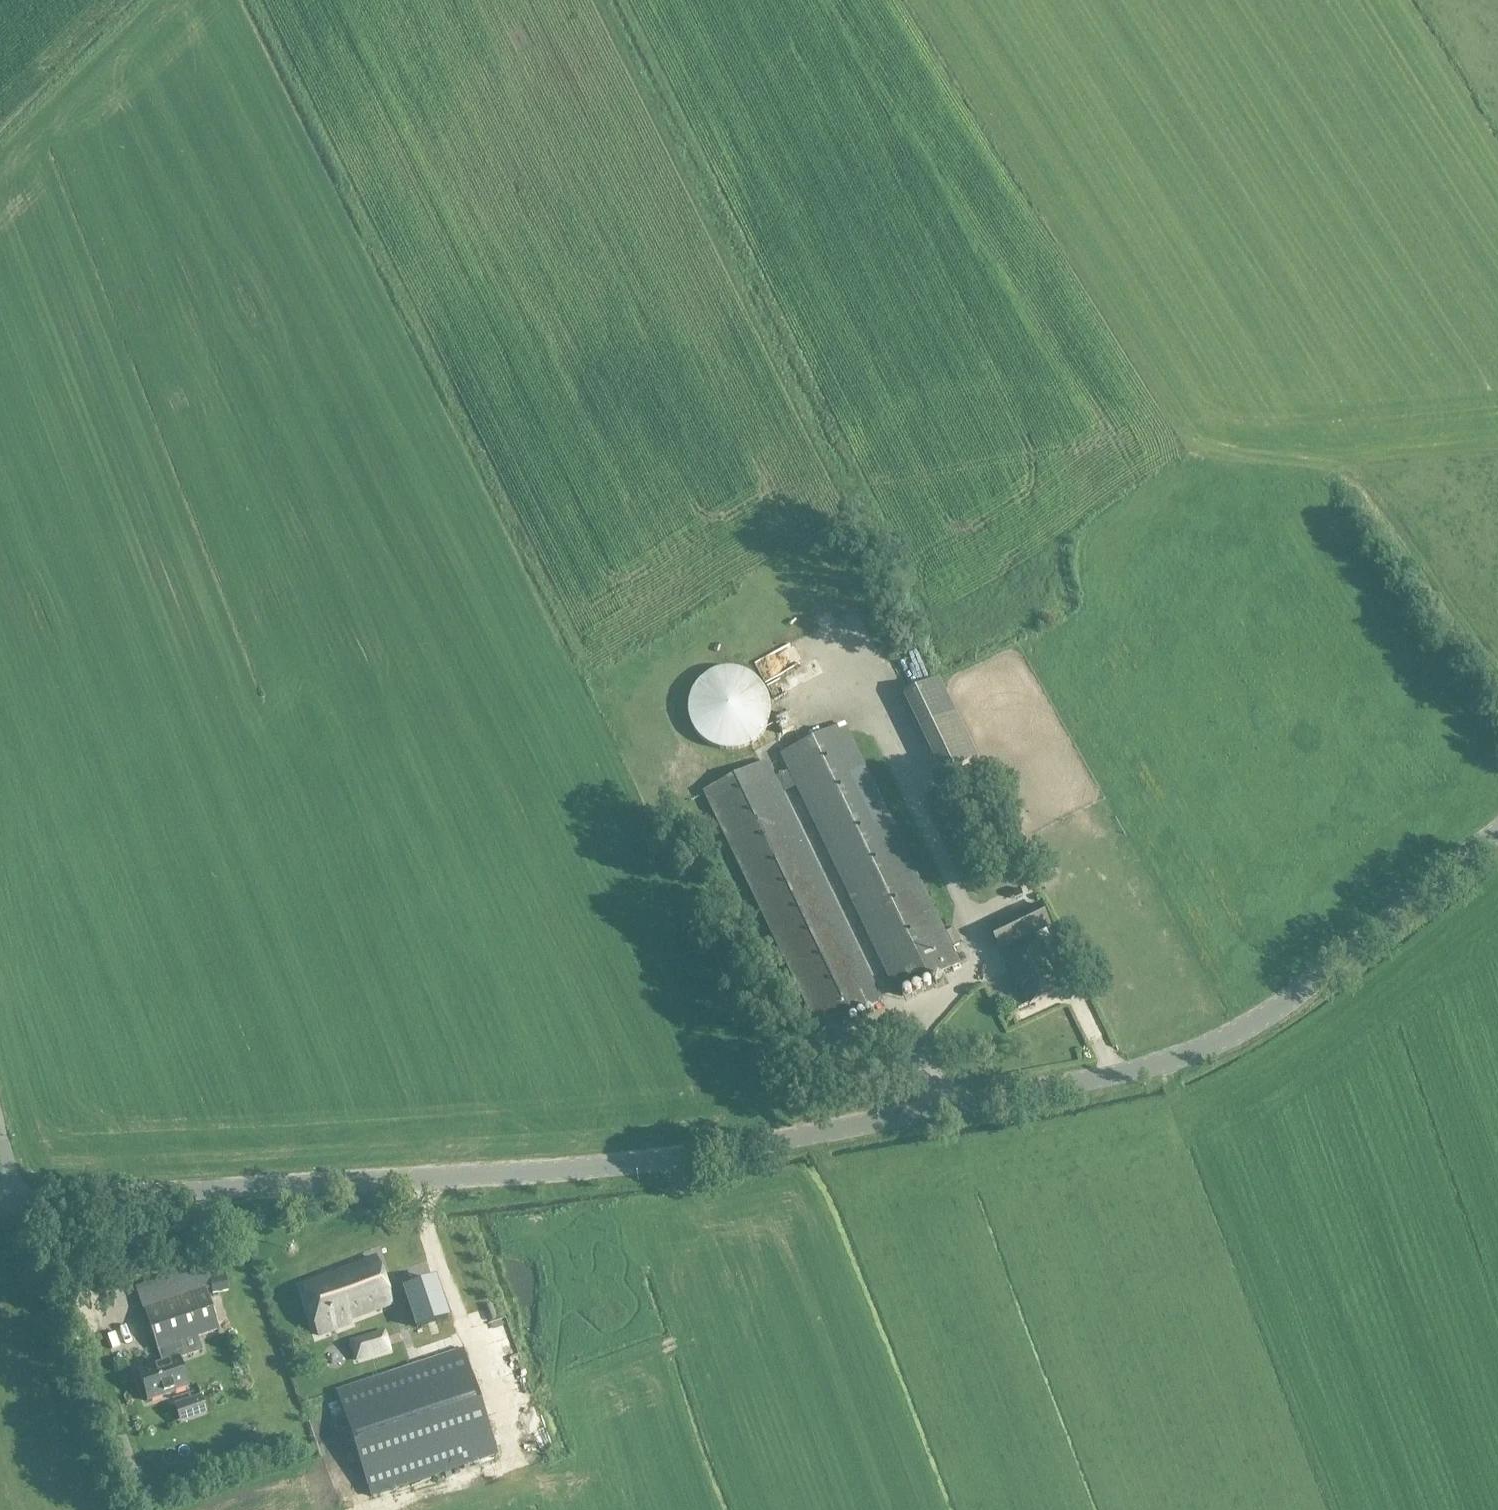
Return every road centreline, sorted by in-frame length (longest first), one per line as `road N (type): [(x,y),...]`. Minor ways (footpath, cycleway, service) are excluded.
road 1 (unclassified): [(0,1193),(674,1154),(869,1125),(1119,1070),(1203,1039),(1344,953),(1497,830)]

